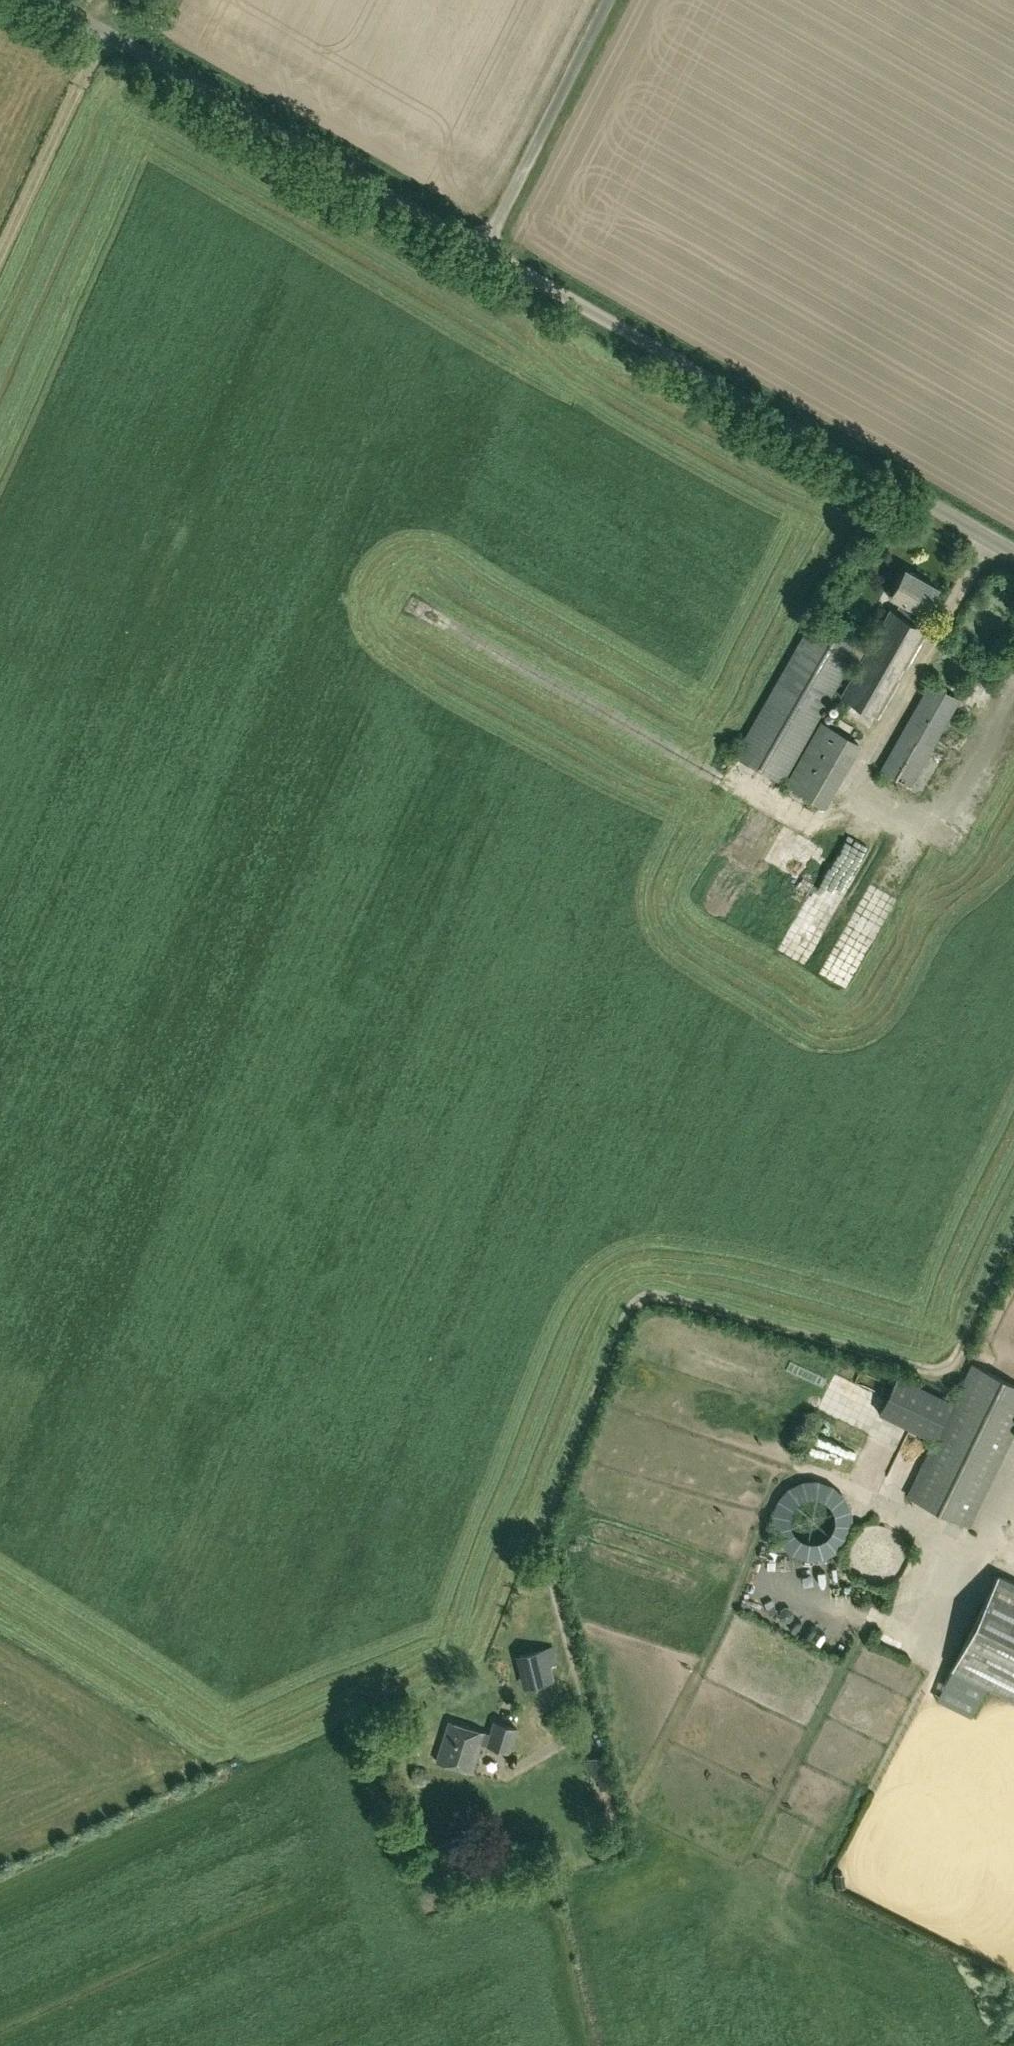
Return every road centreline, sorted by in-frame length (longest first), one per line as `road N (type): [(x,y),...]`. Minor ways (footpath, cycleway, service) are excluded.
road 1 (unclassified): [(1013,558),(66,0)]

